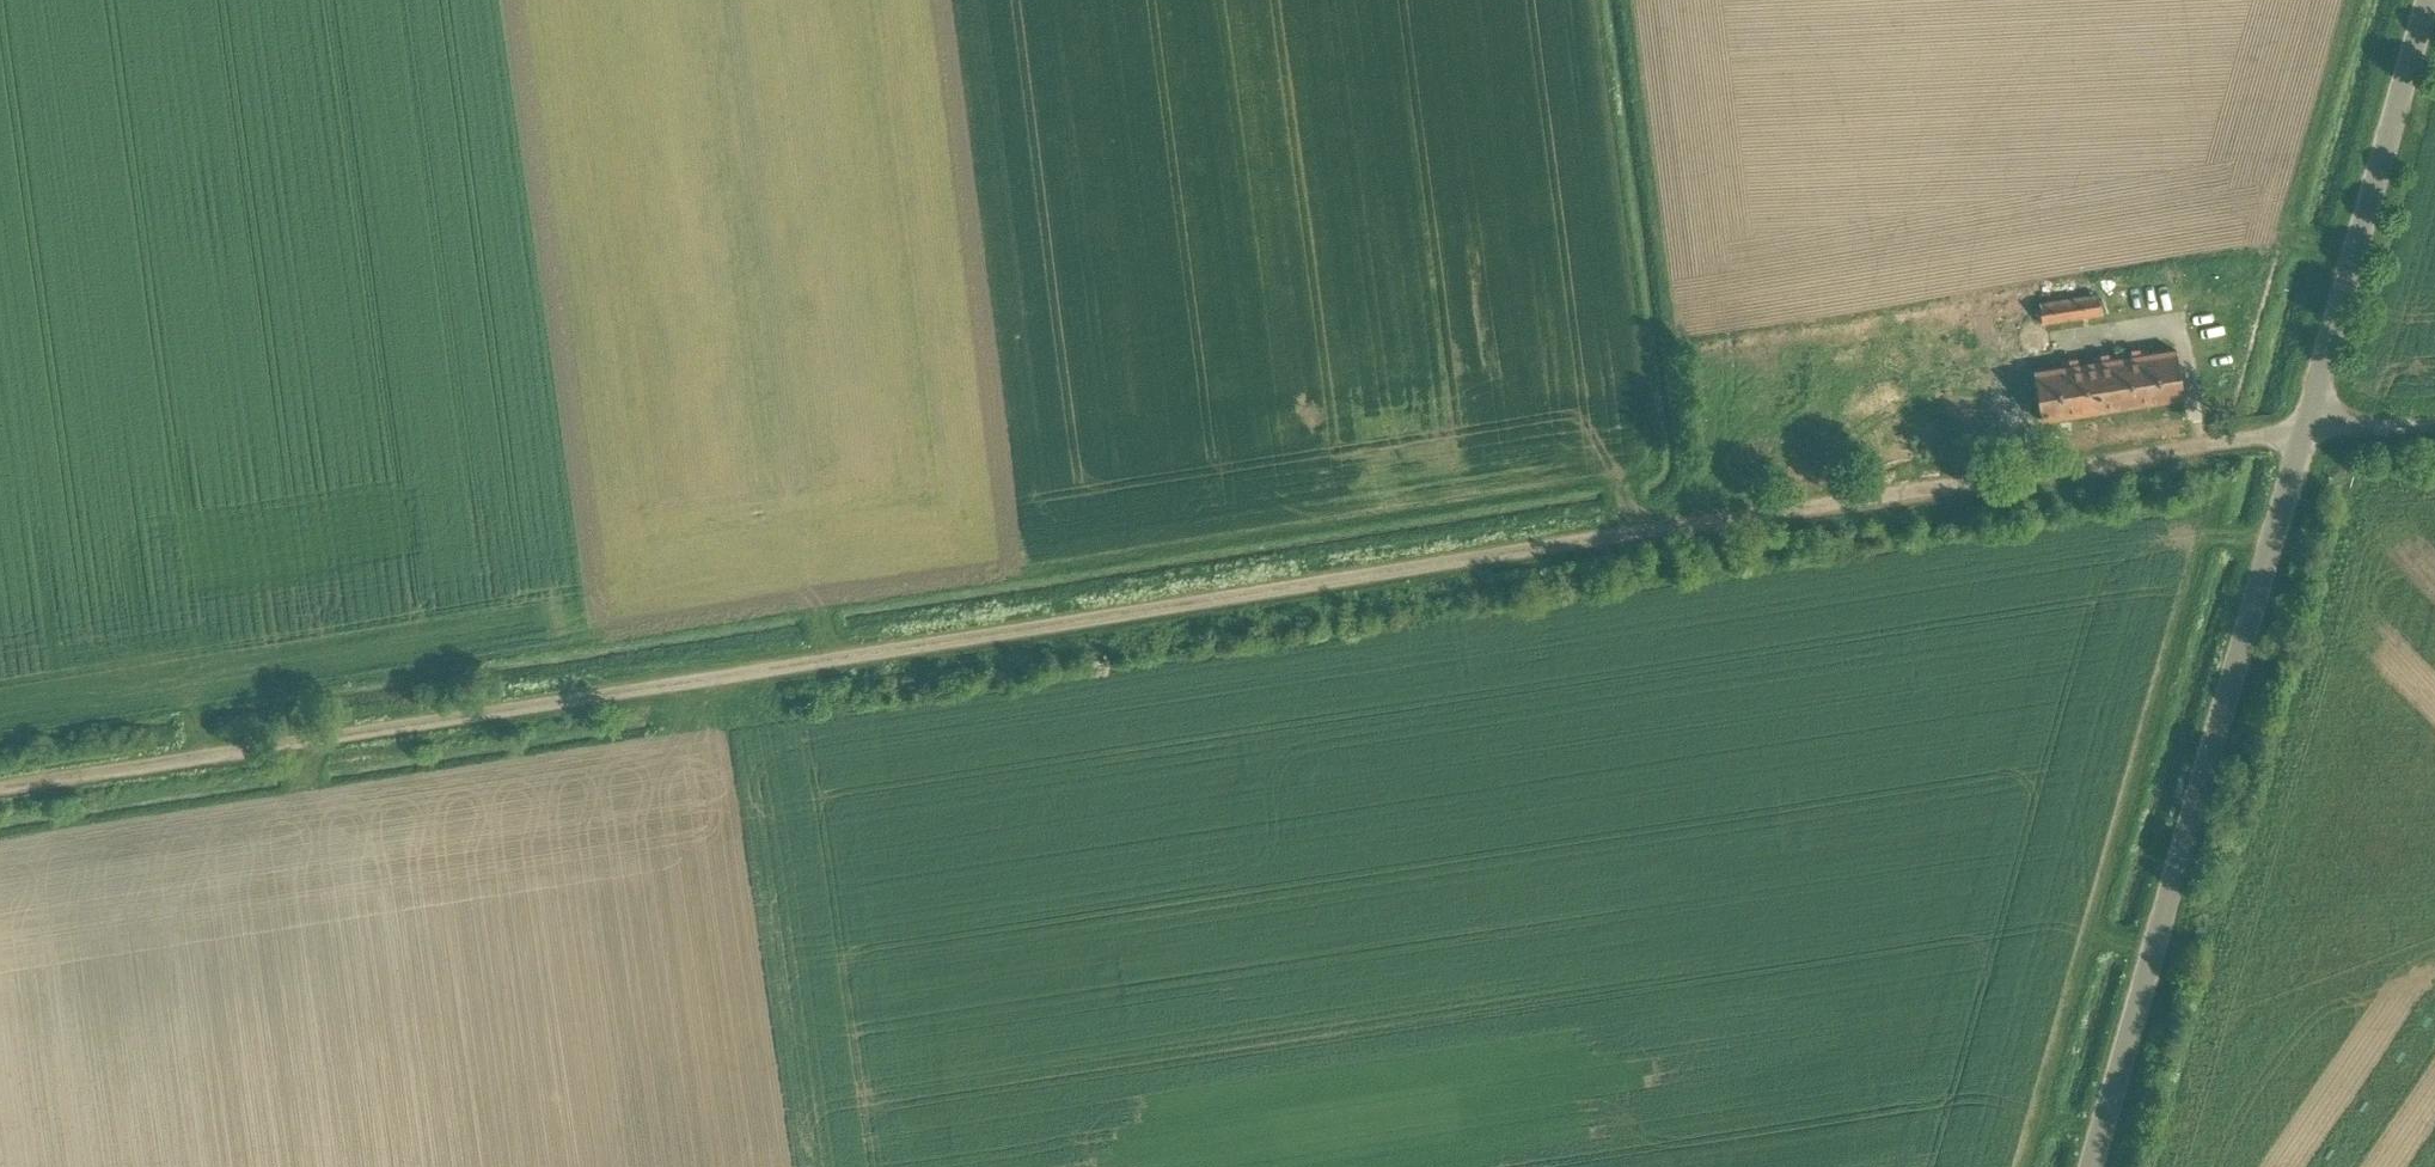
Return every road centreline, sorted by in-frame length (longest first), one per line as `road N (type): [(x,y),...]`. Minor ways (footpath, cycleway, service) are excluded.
road 1 (track): [(2303,425),(0,789)]
road 2 (unclassified): [(2089,1166),(2303,425)]
road 3 (unclassified): [(2303,425),(2427,0)]
road 4 (unclassified): [(2434,420),(2303,425)]

